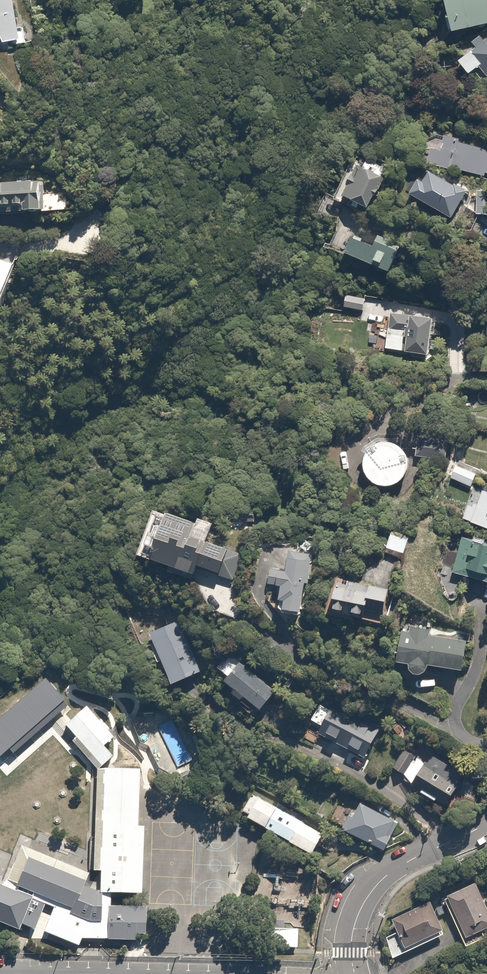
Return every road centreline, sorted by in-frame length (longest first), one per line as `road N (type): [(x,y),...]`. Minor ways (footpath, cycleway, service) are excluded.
road 1 (residential): [(354,973),(356,922),(368,893),(399,866),(486,823)]

